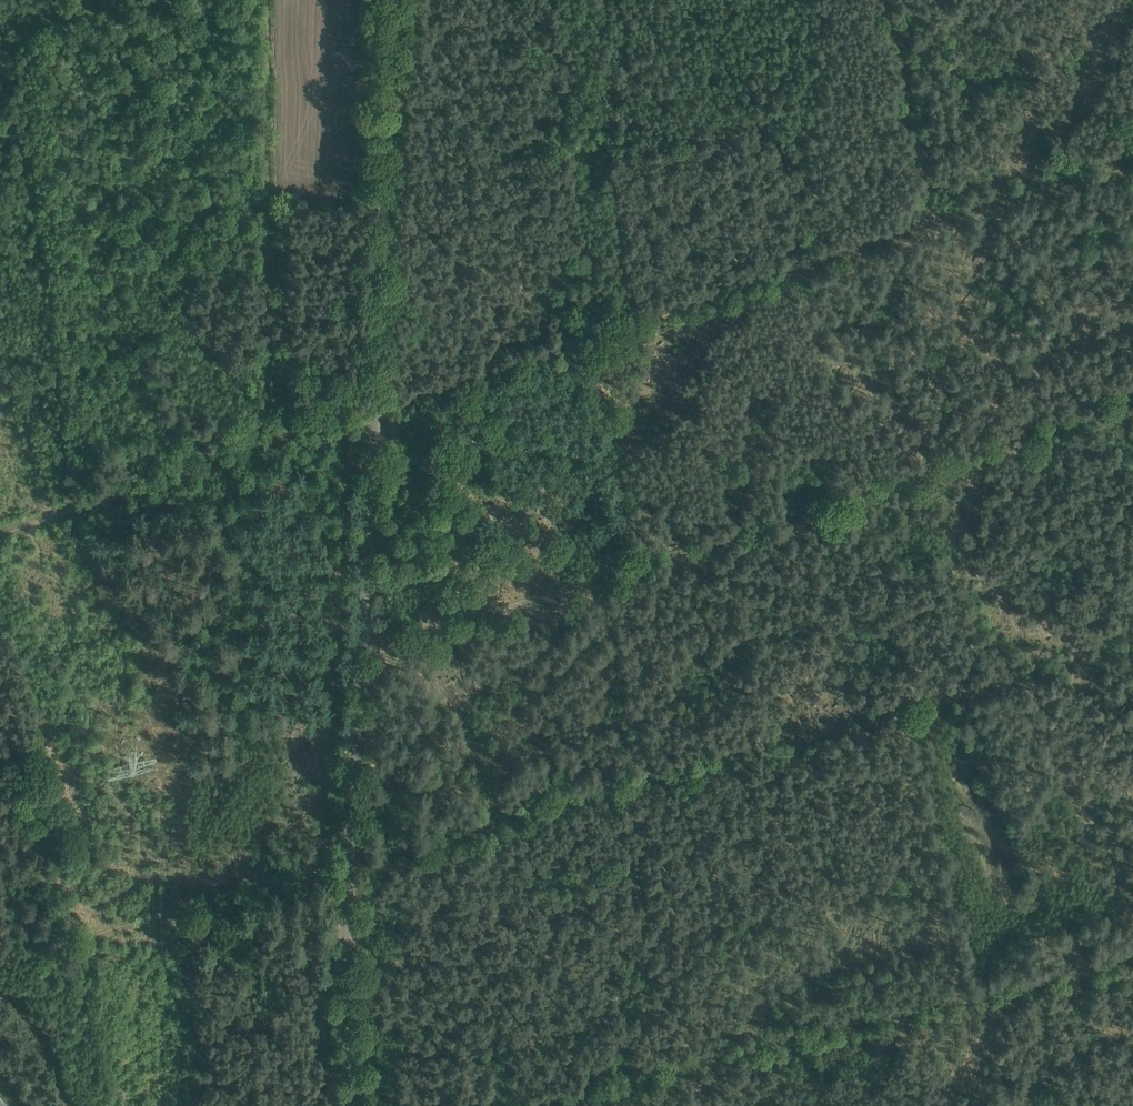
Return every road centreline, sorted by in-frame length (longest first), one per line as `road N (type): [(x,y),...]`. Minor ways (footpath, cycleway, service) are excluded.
road 1 (unclassified): [(351,1105),(341,882),(375,329),(384,0)]
road 2 (track): [(1132,143),(249,450)]
road 3 (track): [(535,1105),(1132,952)]
road 4 (track): [(249,450),(0,536)]

